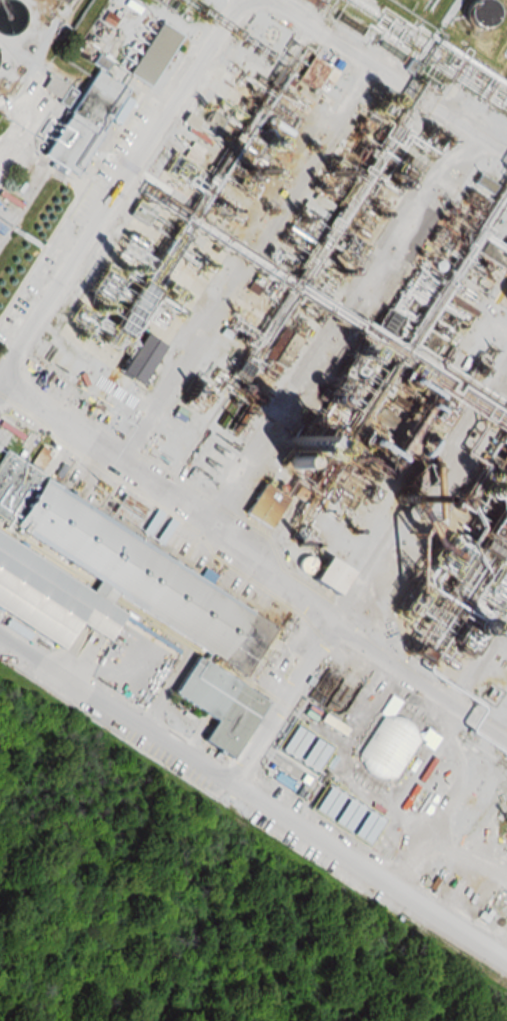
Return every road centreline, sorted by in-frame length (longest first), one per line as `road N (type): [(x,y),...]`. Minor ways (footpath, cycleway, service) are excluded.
road 1 (residential): [(0,378),(236,545),(330,624),(506,739)]
road 2 (residential): [(0,369),(242,0)]
road 3 (residential): [(506,152),(269,0)]

